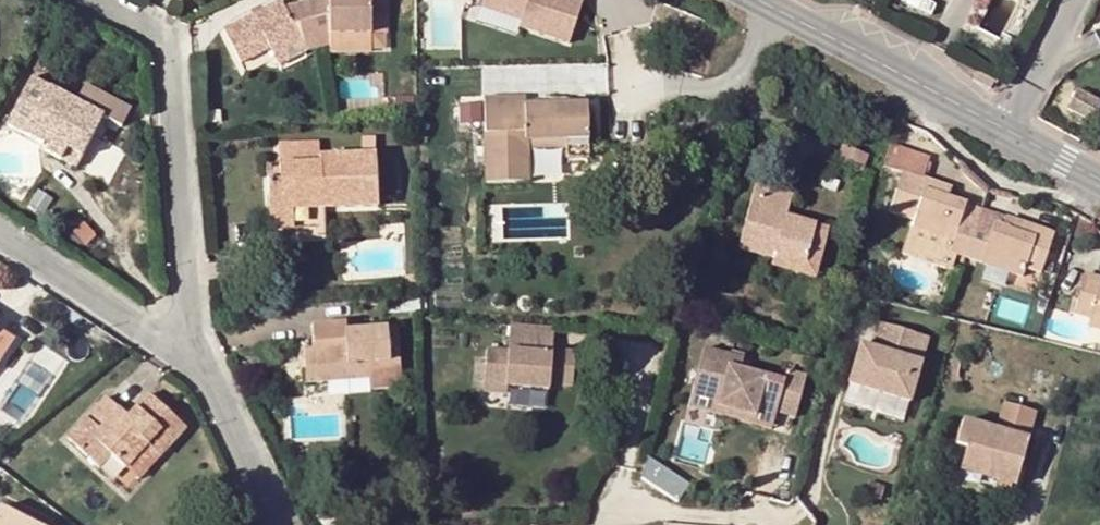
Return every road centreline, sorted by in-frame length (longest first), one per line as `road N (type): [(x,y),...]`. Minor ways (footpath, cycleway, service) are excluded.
road 1 (residential): [(195,353),(161,37),(85,0)]
road 2 (tertiary): [(766,0),(995,128)]
road 3 (residential): [(275,524),(195,353)]
road 4 (residential): [(0,237),(149,334)]
road 5 (residential): [(995,128),(1011,118),(1071,0)]

